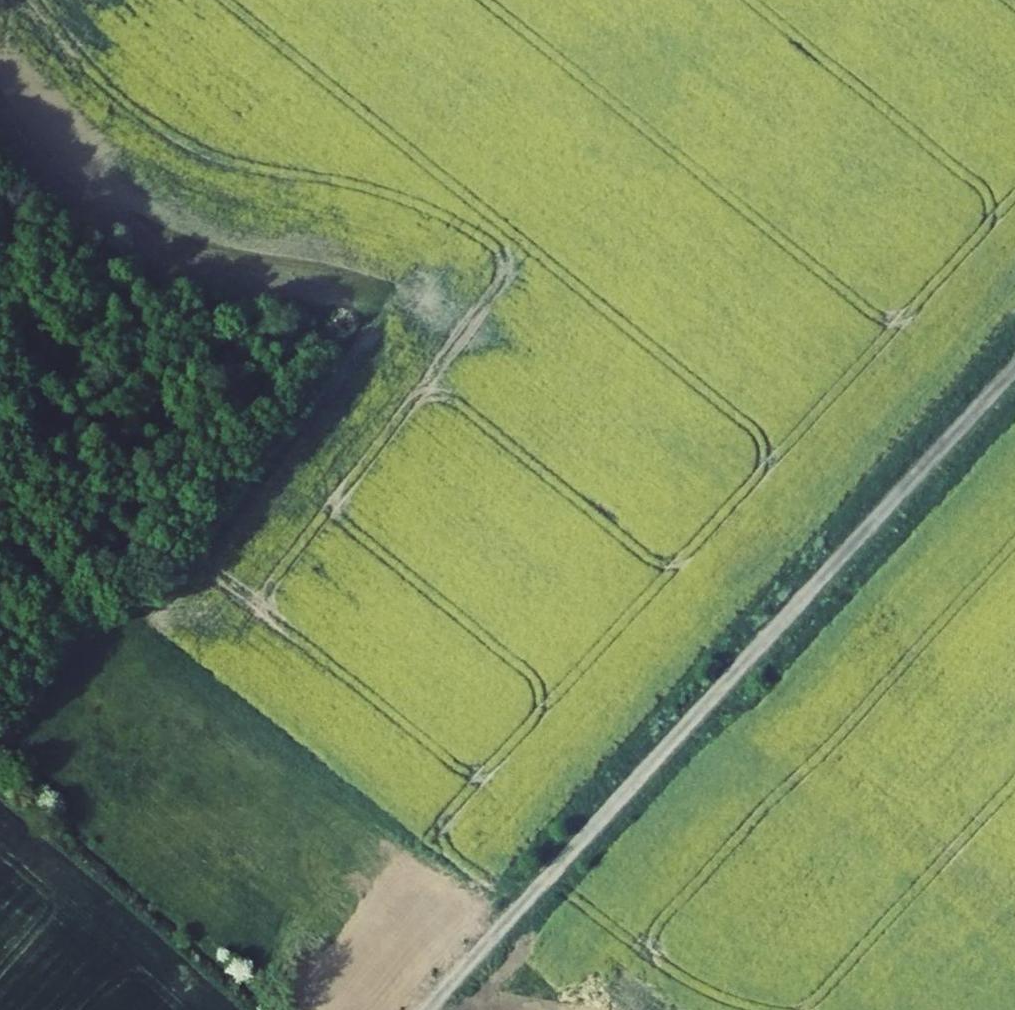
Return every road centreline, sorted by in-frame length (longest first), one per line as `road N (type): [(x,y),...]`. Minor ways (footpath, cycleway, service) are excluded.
road 1 (track): [(419,1009),(1014,360)]

